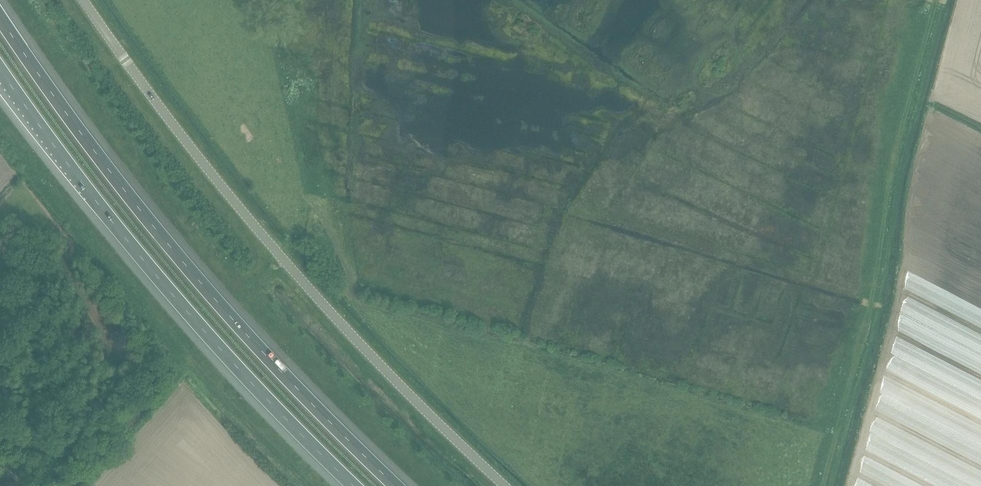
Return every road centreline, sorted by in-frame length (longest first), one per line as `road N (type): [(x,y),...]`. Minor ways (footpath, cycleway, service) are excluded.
road 1 (unclassified): [(502,485),(280,257),(85,0)]
road 2 (motorway): [(398,485),(164,238),(0,18)]
road 3 (motorway): [(0,70),(90,194),(221,351),(355,485)]

